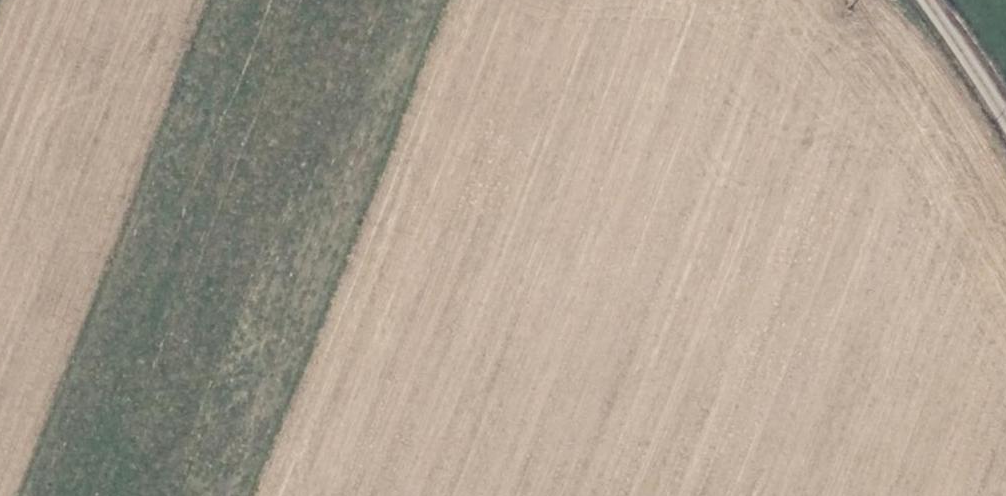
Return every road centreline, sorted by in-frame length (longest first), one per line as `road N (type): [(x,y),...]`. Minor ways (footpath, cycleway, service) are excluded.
road 1 (unclassified): [(1005,128),(929,0)]

